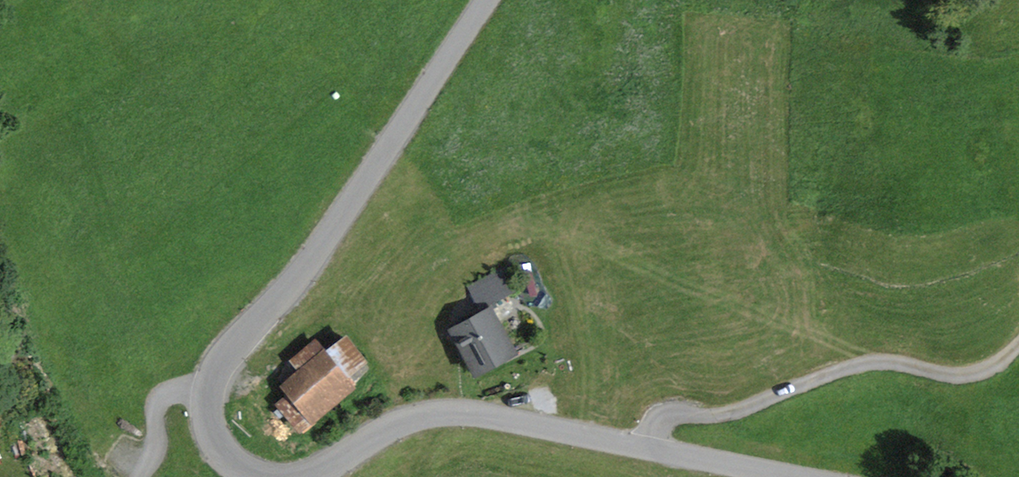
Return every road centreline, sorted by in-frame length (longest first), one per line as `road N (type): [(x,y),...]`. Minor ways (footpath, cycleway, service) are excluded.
road 1 (tertiary): [(256,476),(222,454),(212,436),(208,386),(217,366),(303,269),(491,0)]
road 2 (tertiary): [(794,476),(446,412),(406,421),(310,476)]
road 3 (track): [(652,455),(665,428),(688,418),(739,412),(885,361),(975,377),(1018,352)]
road 4 (track): [(208,386),(162,404),(145,476)]

